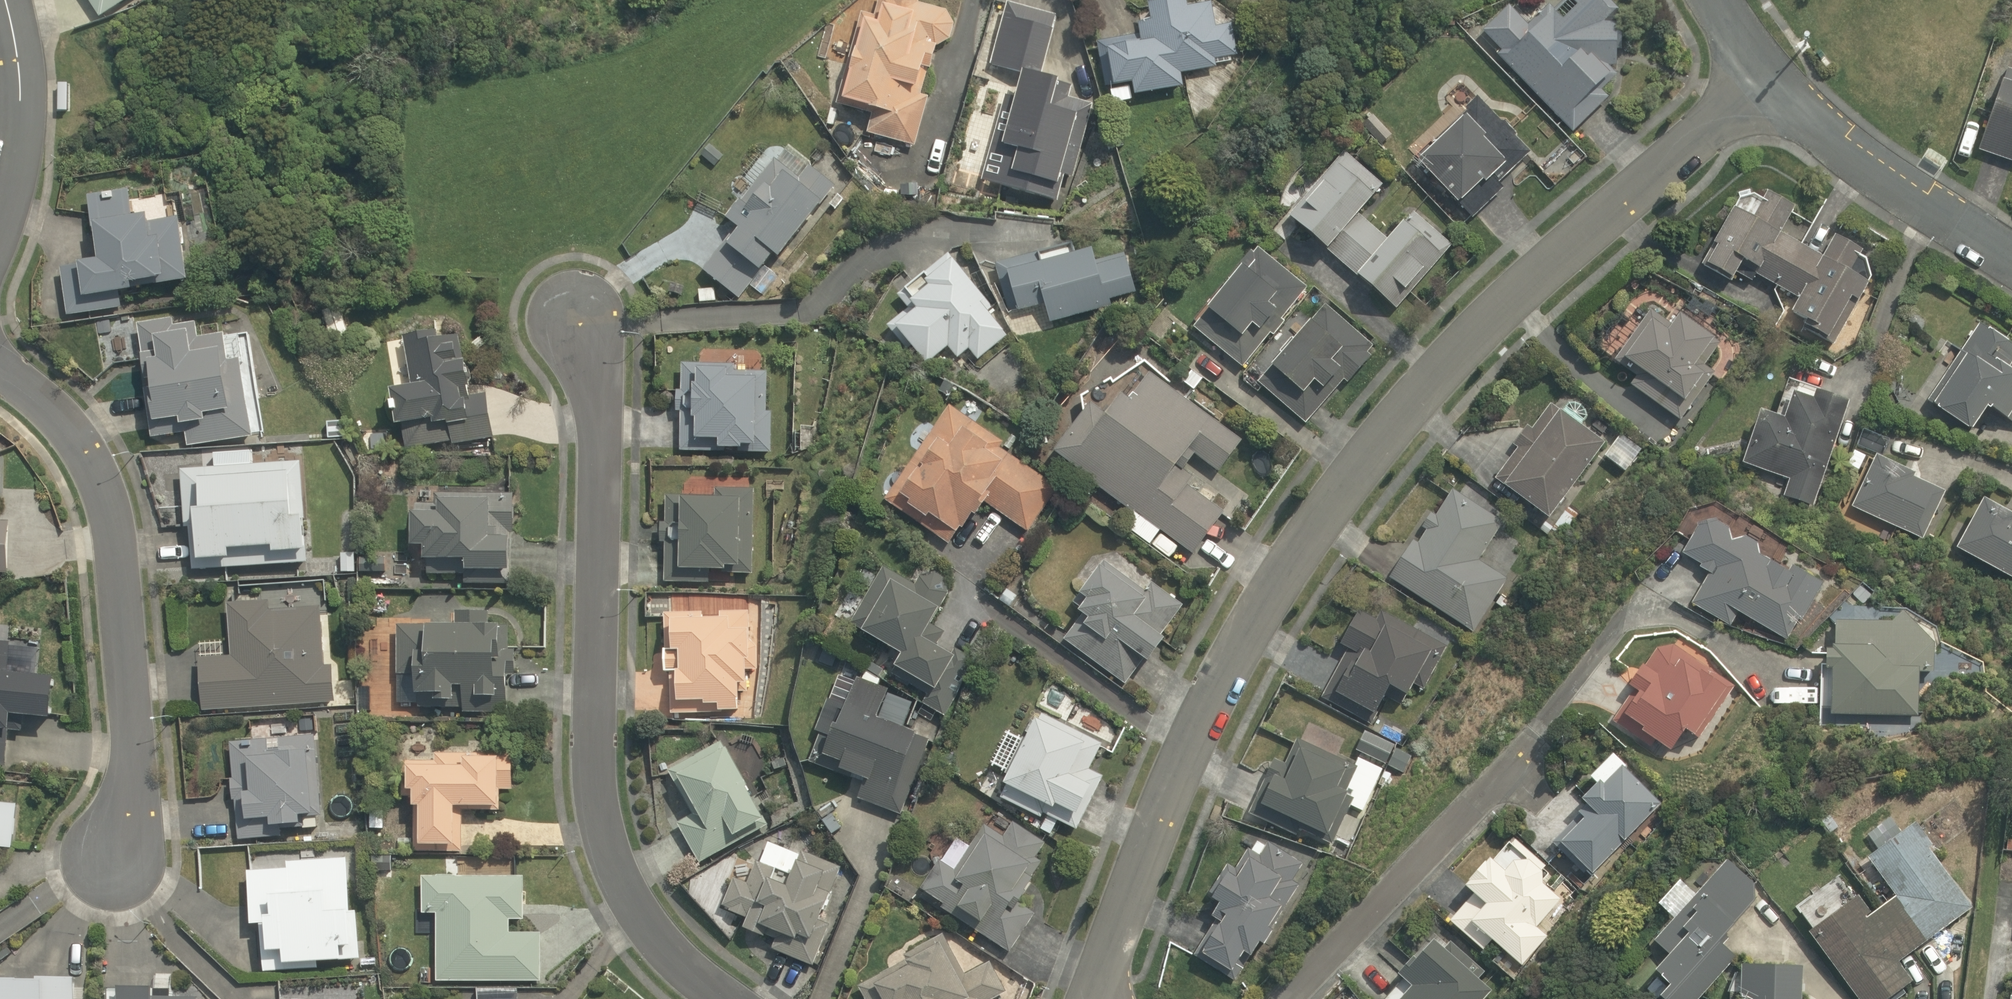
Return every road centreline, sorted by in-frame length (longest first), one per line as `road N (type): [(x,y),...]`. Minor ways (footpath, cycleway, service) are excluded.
road 1 (residential): [(1092,998),(1191,739),(1262,609),(1349,478),(1495,315),(1770,85)]
road 2 (residential): [(707,998),(651,941),(587,736),(594,411),(587,320)]
road 3 (residential): [(0,399),(81,460),(127,543),(144,639),(138,884)]
road 4 (residential): [(1291,998),(1528,759)]
road 5 (residential): [(1770,85),(1893,184),(2011,261)]
road 6 (residential): [(6,0),(25,94),(23,181),(0,256)]

